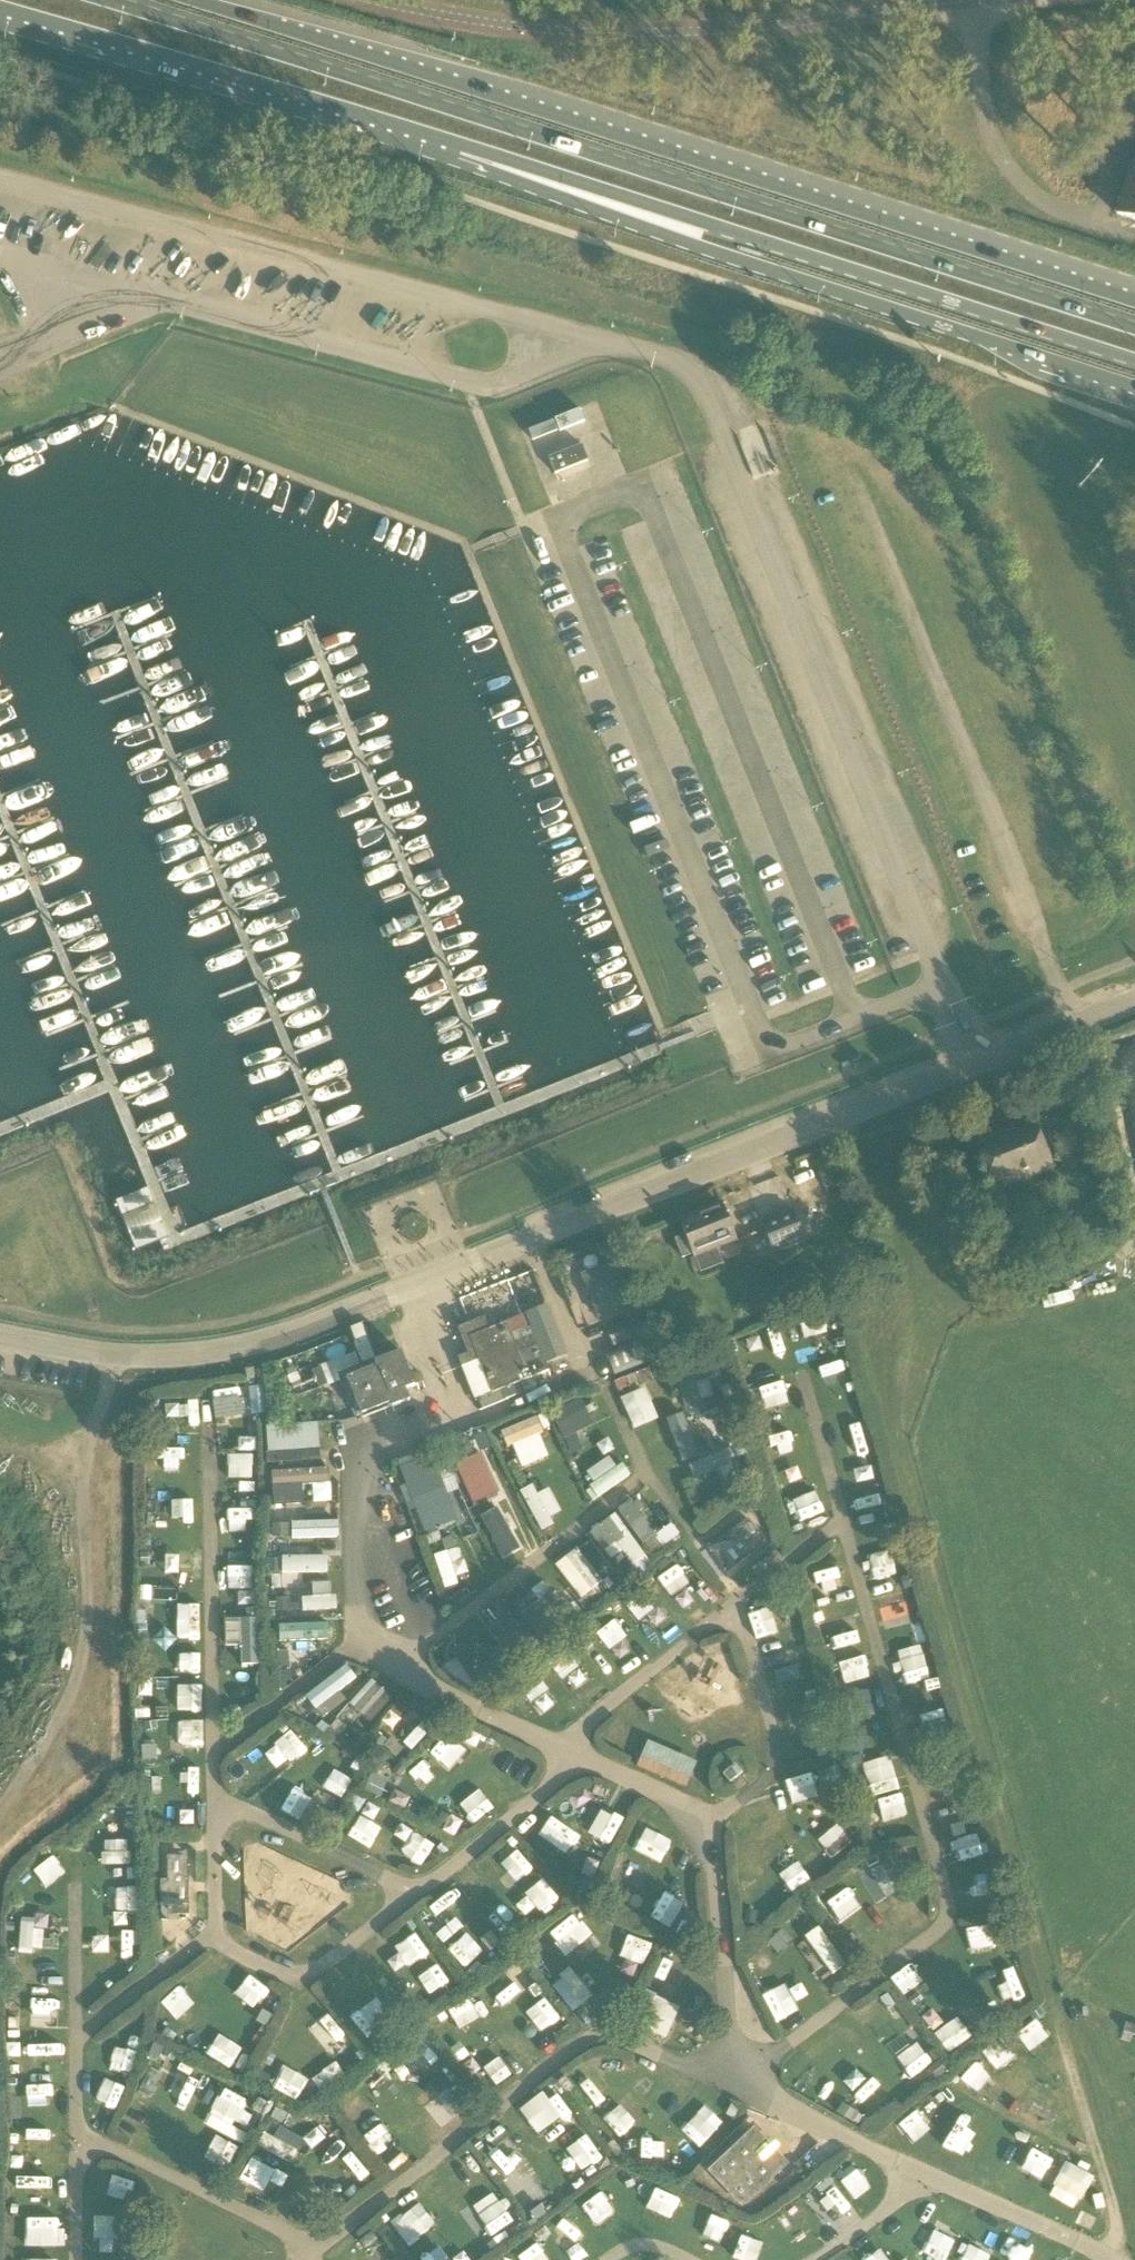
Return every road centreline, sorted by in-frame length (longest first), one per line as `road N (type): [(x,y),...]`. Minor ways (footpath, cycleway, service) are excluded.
road 1 (unclassified): [(0,1335),(116,1356),(239,1348),(1134,1001)]
road 2 (primary): [(1134,326),(112,0)]
road 3 (secondary): [(1134,294),(200,0)]
road 4 (secondary): [(444,148),(702,250),(1134,389)]
road 5 (primary): [(444,148),(1134,360)]
road 6 (unclassified): [(939,0),(628,35),(480,21),(406,0)]
road 7 (primary): [(0,14),(444,148)]

